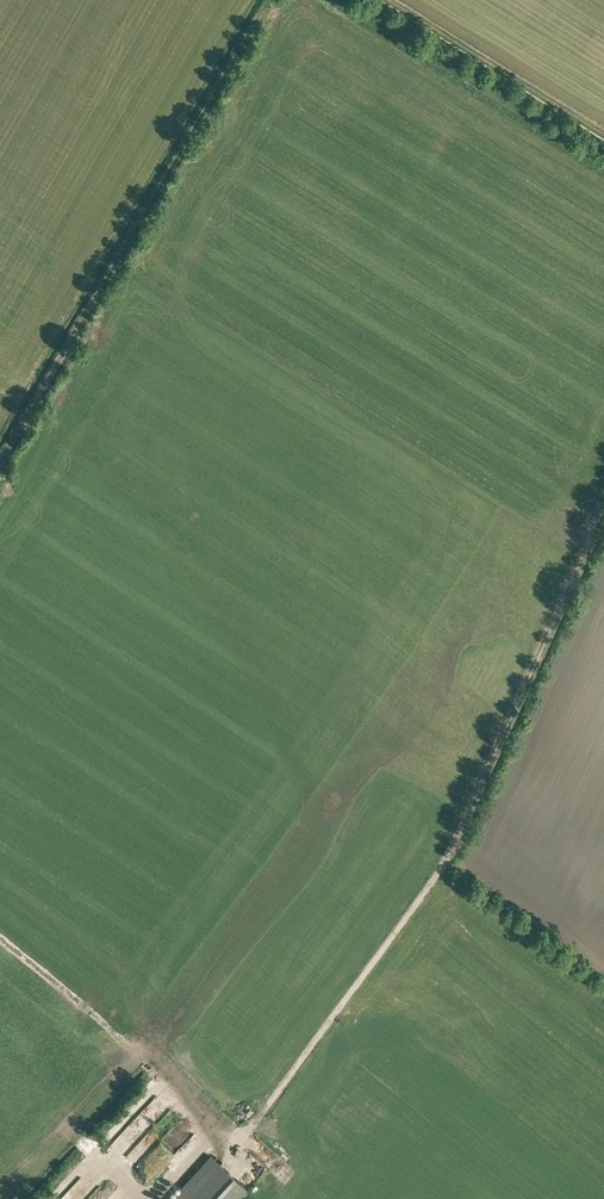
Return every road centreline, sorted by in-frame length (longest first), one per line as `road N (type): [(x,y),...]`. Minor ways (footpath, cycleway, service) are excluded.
road 1 (track): [(273,0),(0,464)]
road 2 (track): [(603,135),(388,0)]

